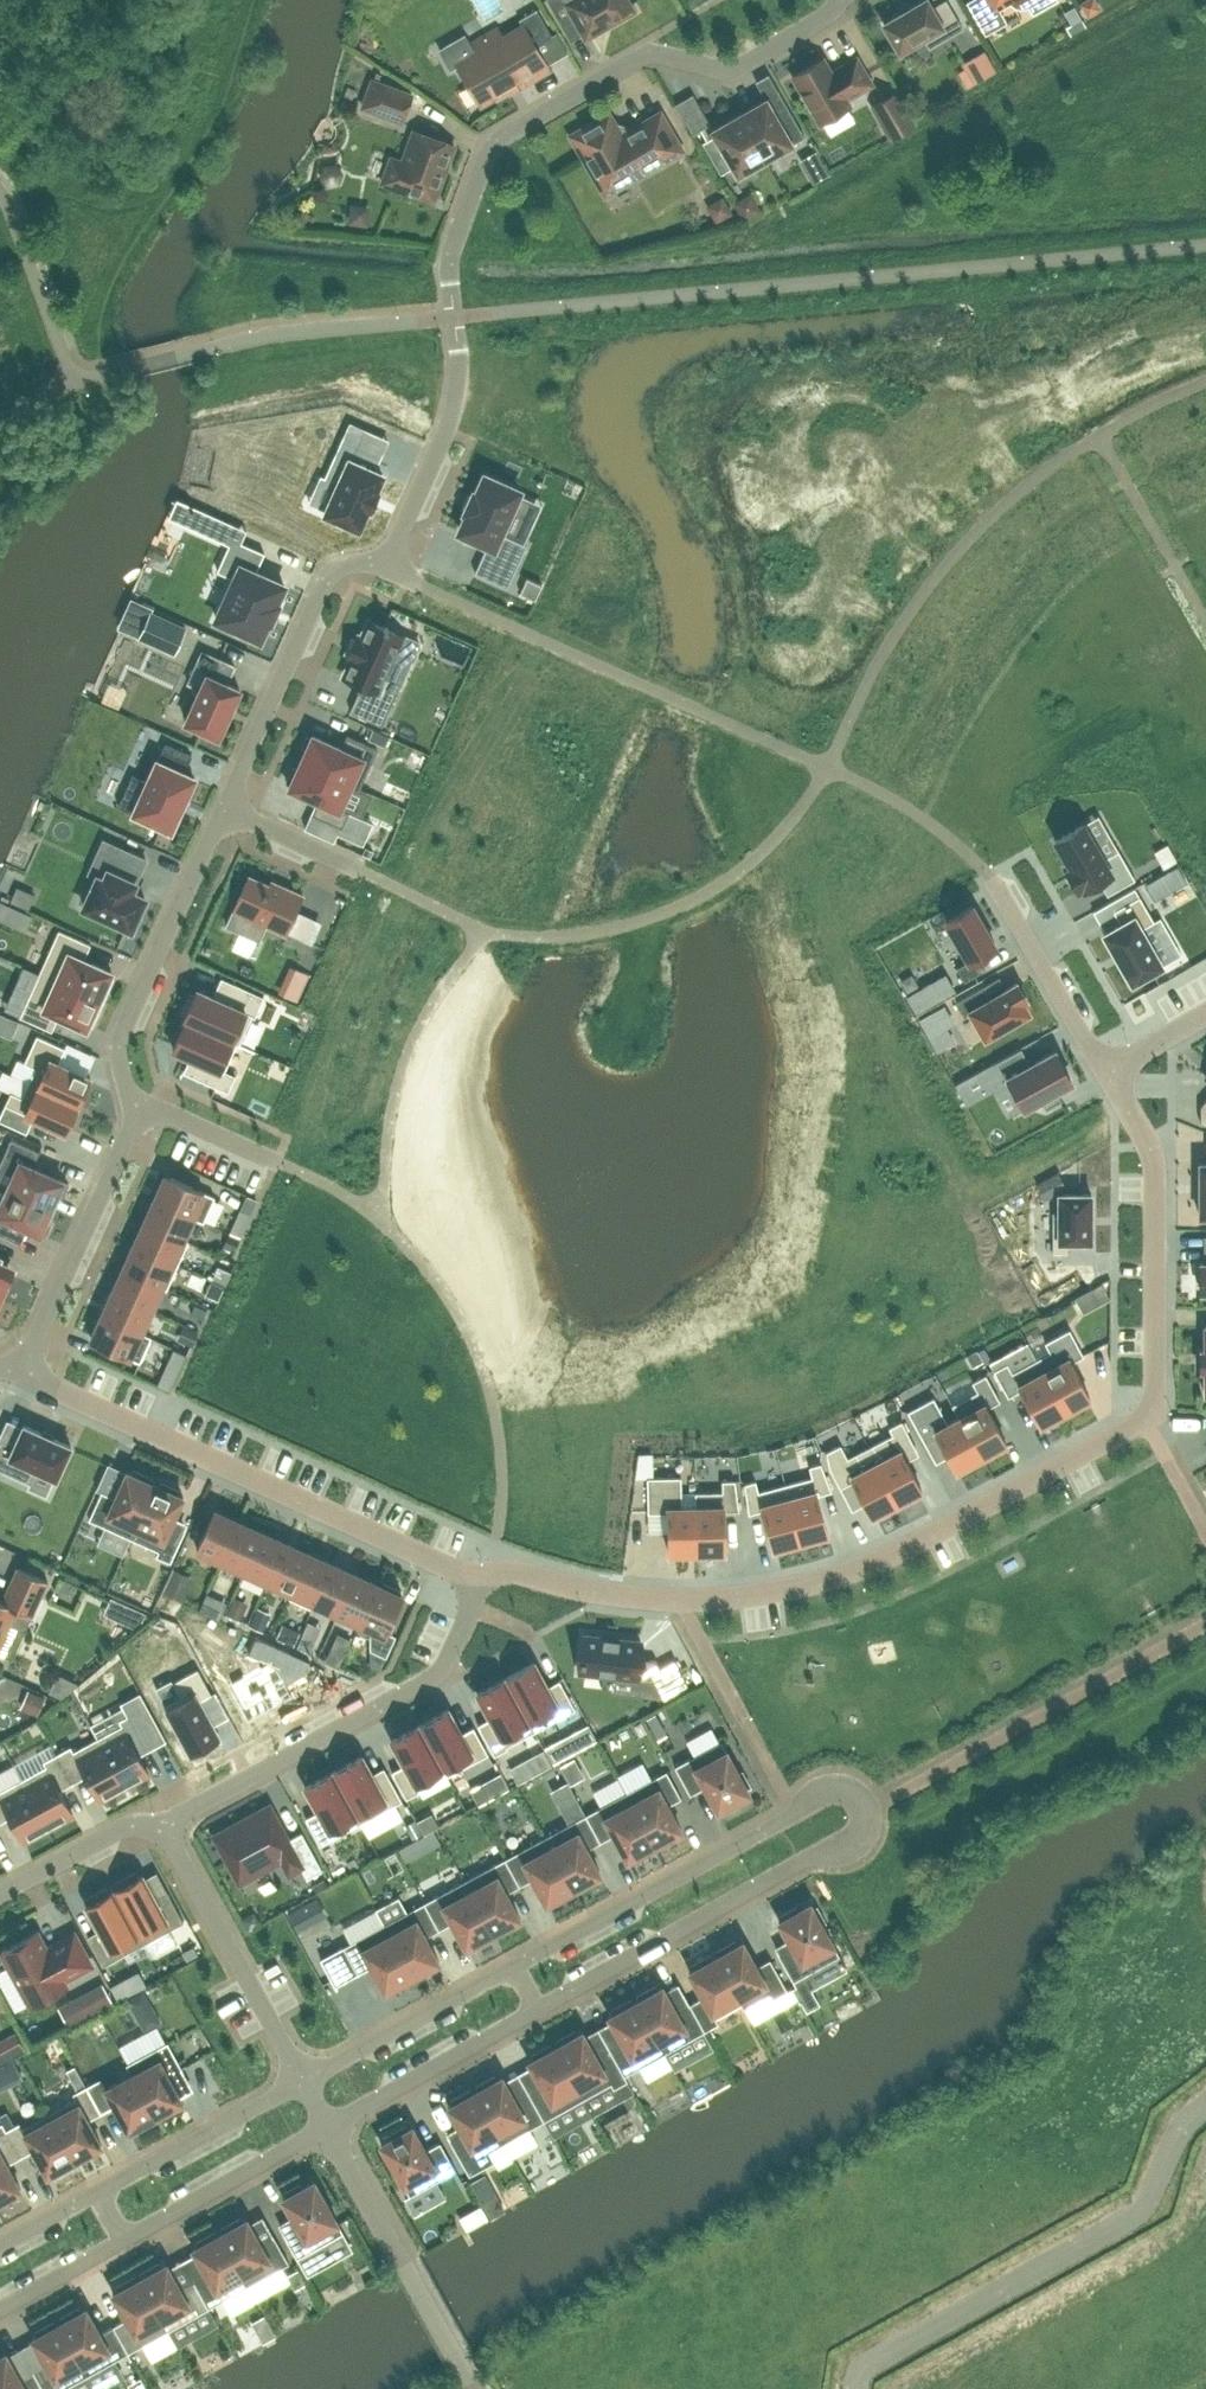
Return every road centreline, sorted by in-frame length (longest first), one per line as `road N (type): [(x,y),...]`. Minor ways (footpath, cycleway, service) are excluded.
road 1 (residential): [(1106,1071),(1153,1158),(1154,1385),(1126,1432),(869,1567),(809,1584),(681,1601),(639,1600),(534,1574),(485,1577)]
road 2 (residential): [(387,561),(453,407),(459,373),(449,260),(493,139),(645,51),(731,69),(836,0)]
road 3 (residential): [(513,1966),(796,1813),(813,1792),(837,1785),(867,1811),(852,1847),(810,1854),(536,2007)]
road 4 (residential): [(485,1577),(56,1387),(37,1362)]
road 5 (residential): [(1205,2103),(1184,2121),(1142,2210),(868,2362),(856,2388)]
road 6 (residential): [(485,1577),(429,1681),(163,1825)]
road 7 (residential): [(136,1112),(113,1046),(222,808)]
road 8 (residential): [(222,808),(325,575),(351,561),(387,561)]
road 9 (residential): [(472,2383),(329,2122)]
road 10 (residential): [(303,2079),(163,1825)]
road 11 (residential): [(37,1362),(136,1112)]
road 12 (residential): [(303,2079),(513,1966)]
road 13 (residential): [(536,2007),(329,2122)]
road 14 (residential): [(329,2122),(123,2236)]
road 15 (residential): [(97,2191),(303,2079)]
road 16 (residential): [(989,876),(1106,1071)]
road 17 (residential): [(163,1825),(116,1828),(0,1892)]
road 18 (residential): [(281,1162),(158,1109),(136,1112)]
road 19 (residential): [(361,870),(222,808)]
road 20 (residential): [(123,2236),(0,2305)]

